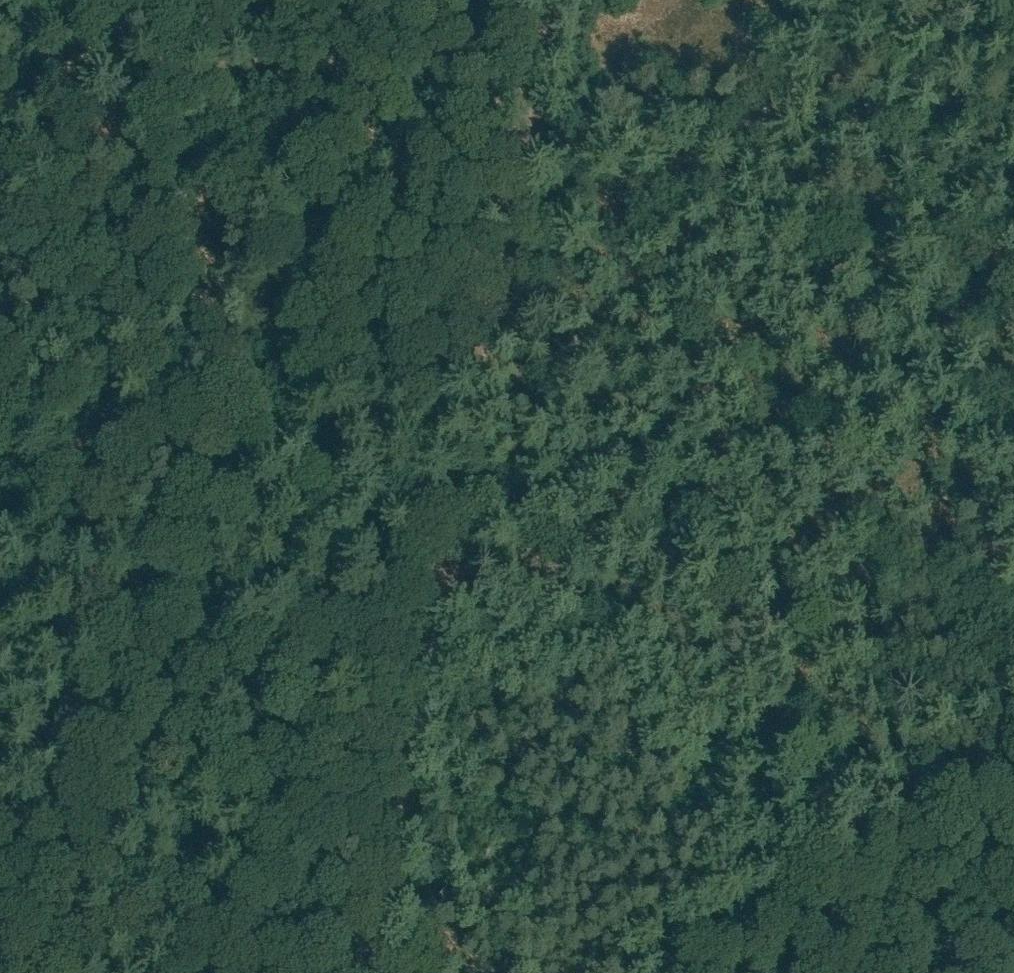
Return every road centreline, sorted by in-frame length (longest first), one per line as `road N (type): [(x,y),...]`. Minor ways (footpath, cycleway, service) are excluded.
road 1 (track): [(373,972),(505,255),(319,287),(220,372),(168,404),(86,443),(0,459)]
road 2 (track): [(962,0),(588,215),(505,255),(549,0)]

